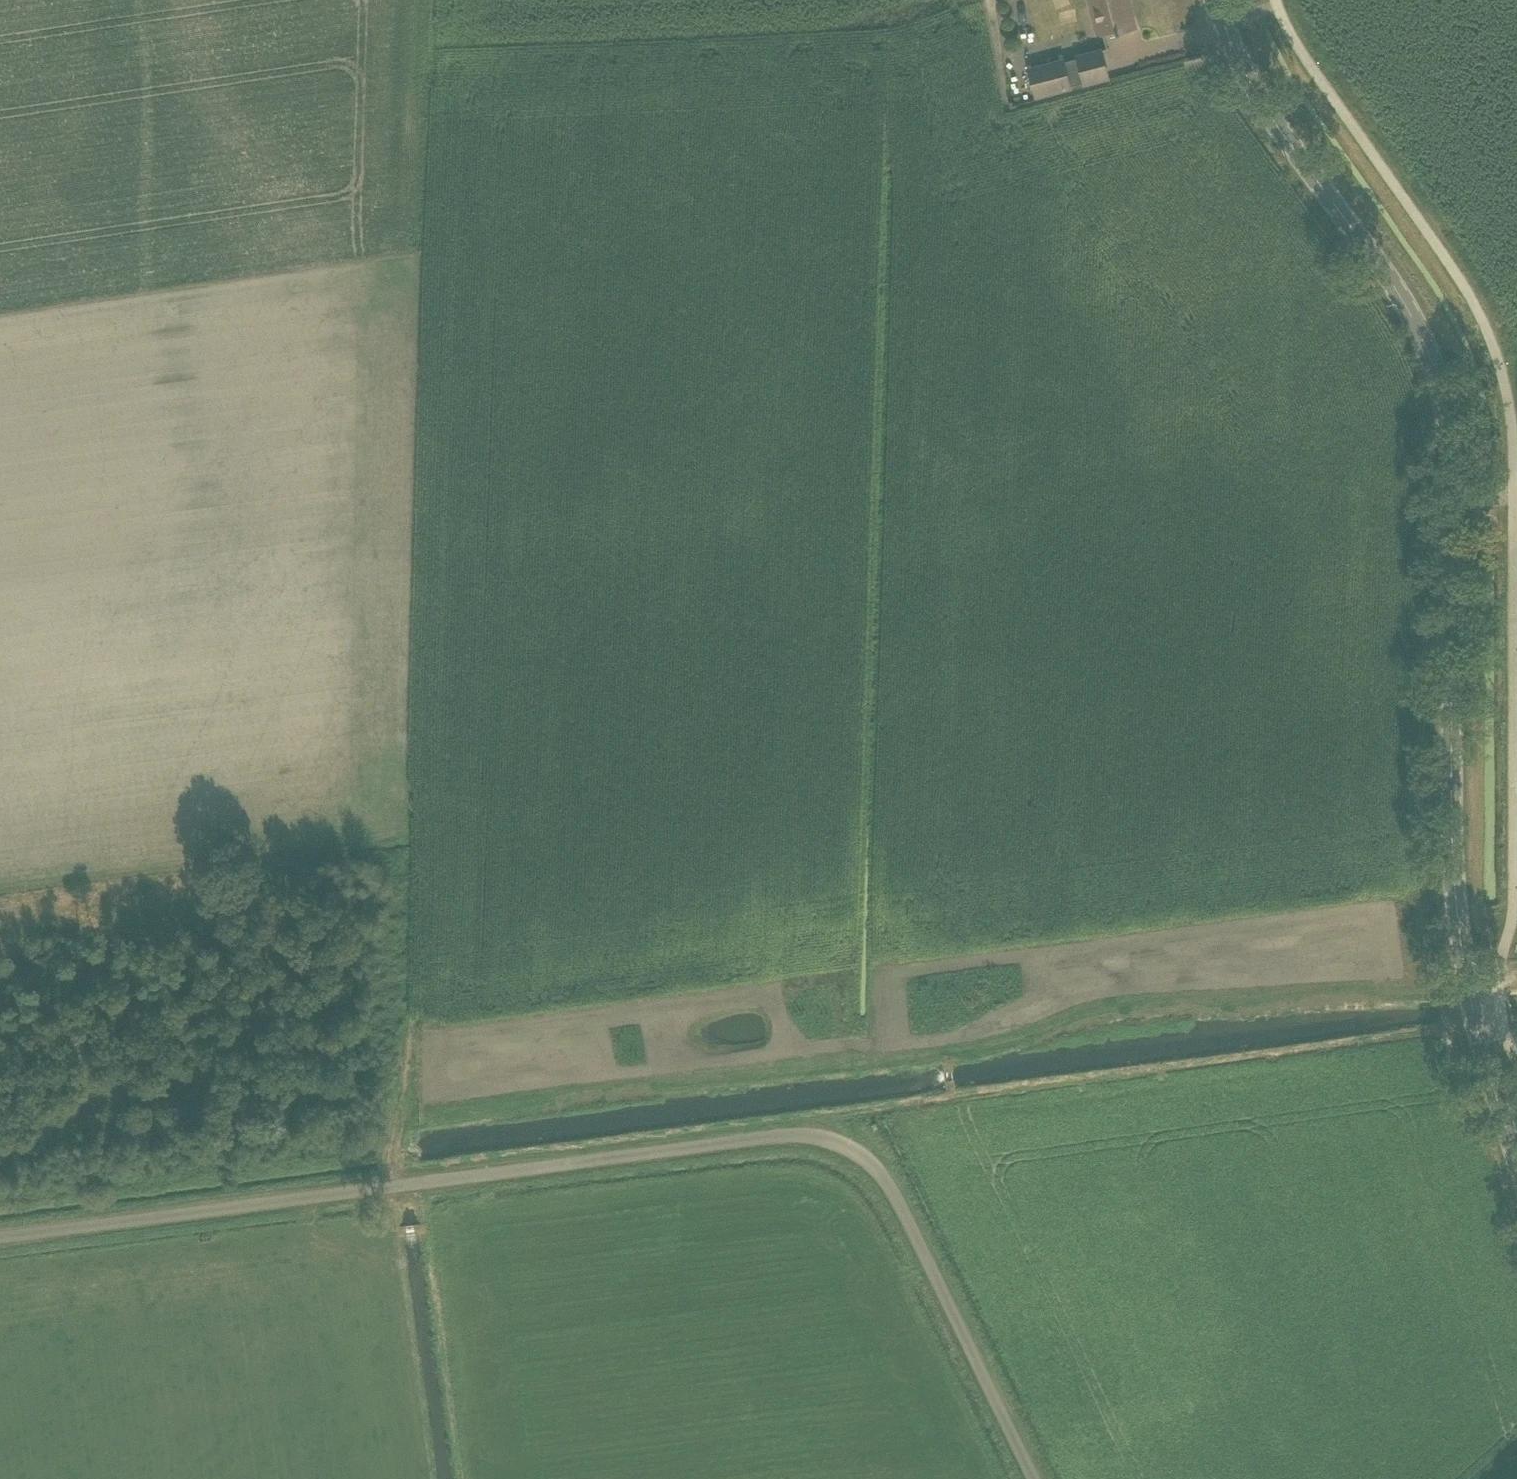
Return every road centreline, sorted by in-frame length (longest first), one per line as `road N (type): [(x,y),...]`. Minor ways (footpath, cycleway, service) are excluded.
road 1 (unclassified): [(0,1237),(774,1135),(829,1138),(873,1164),(1037,1478)]
road 2 (secondary): [(1516,1163),(1477,1044),(1458,890),(1461,487),(1446,394),(1413,318),(1255,93),(1216,0)]

